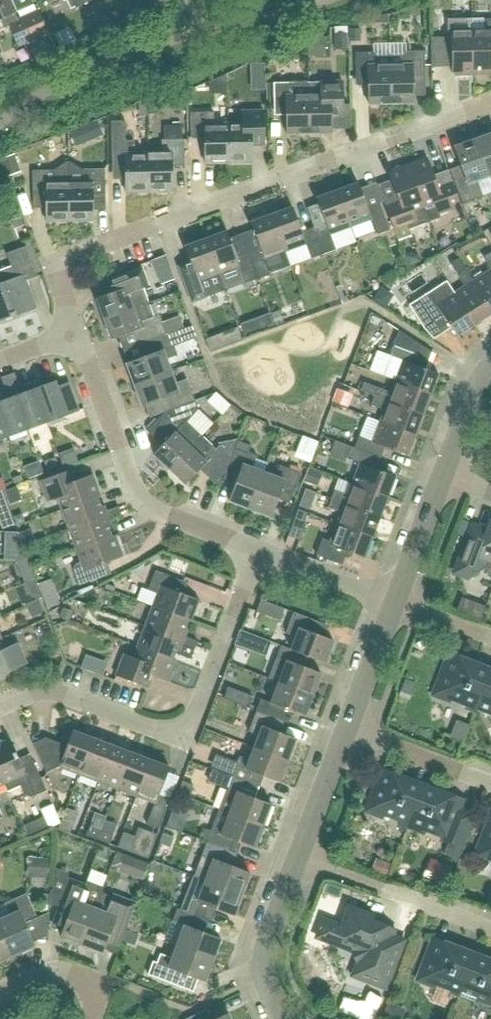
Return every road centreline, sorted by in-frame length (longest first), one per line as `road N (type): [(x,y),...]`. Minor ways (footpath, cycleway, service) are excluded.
road 1 (residential): [(77,331),(55,264),(490,102)]
road 2 (residential): [(0,708),(46,688),(187,738),(257,549)]
road 3 (residential): [(257,549),(142,505),(77,331)]
road 4 (residential): [(301,854),(490,928)]
road 5 (unclassified): [(285,1018),(265,976),(268,942),(301,854)]
road 6 (residential): [(490,782),(348,728)]
road 7 (residential): [(395,602),(257,549)]
road 8 (unclassified): [(395,602),(444,470)]
road 9 (unclassified): [(301,854),(348,728)]
road 10 (unclassified): [(348,728),(395,602)]
road 11 (residential): [(0,993),(54,969),(95,990),(96,1018)]

